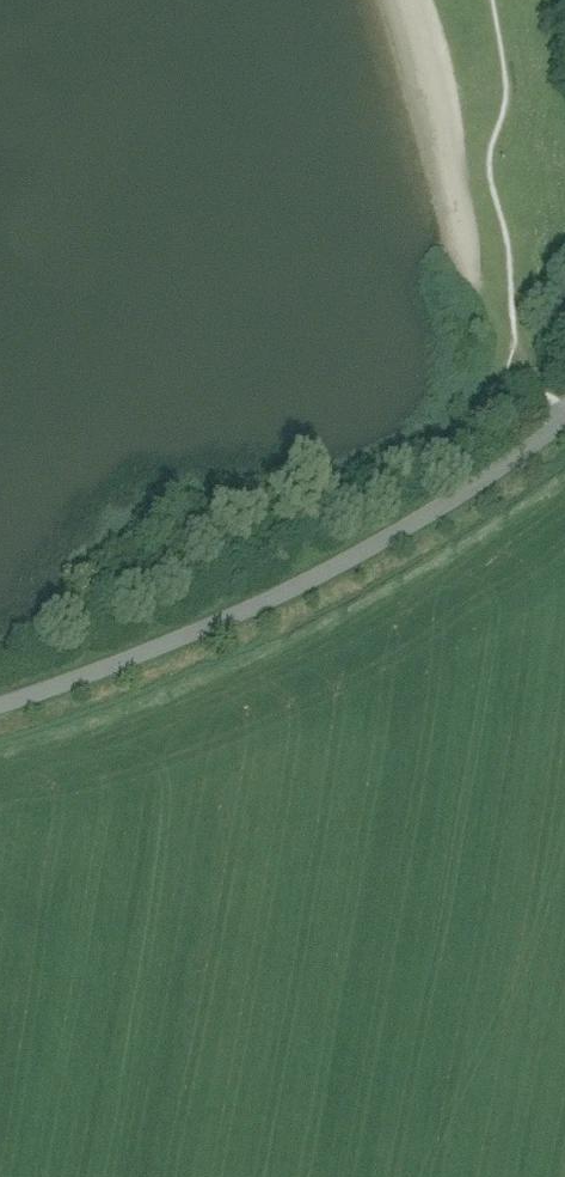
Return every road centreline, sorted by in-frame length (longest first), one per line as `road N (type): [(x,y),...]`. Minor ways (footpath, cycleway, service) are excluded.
road 1 (unclassified): [(564,421),(419,519),(247,609),(92,673),(0,701)]

